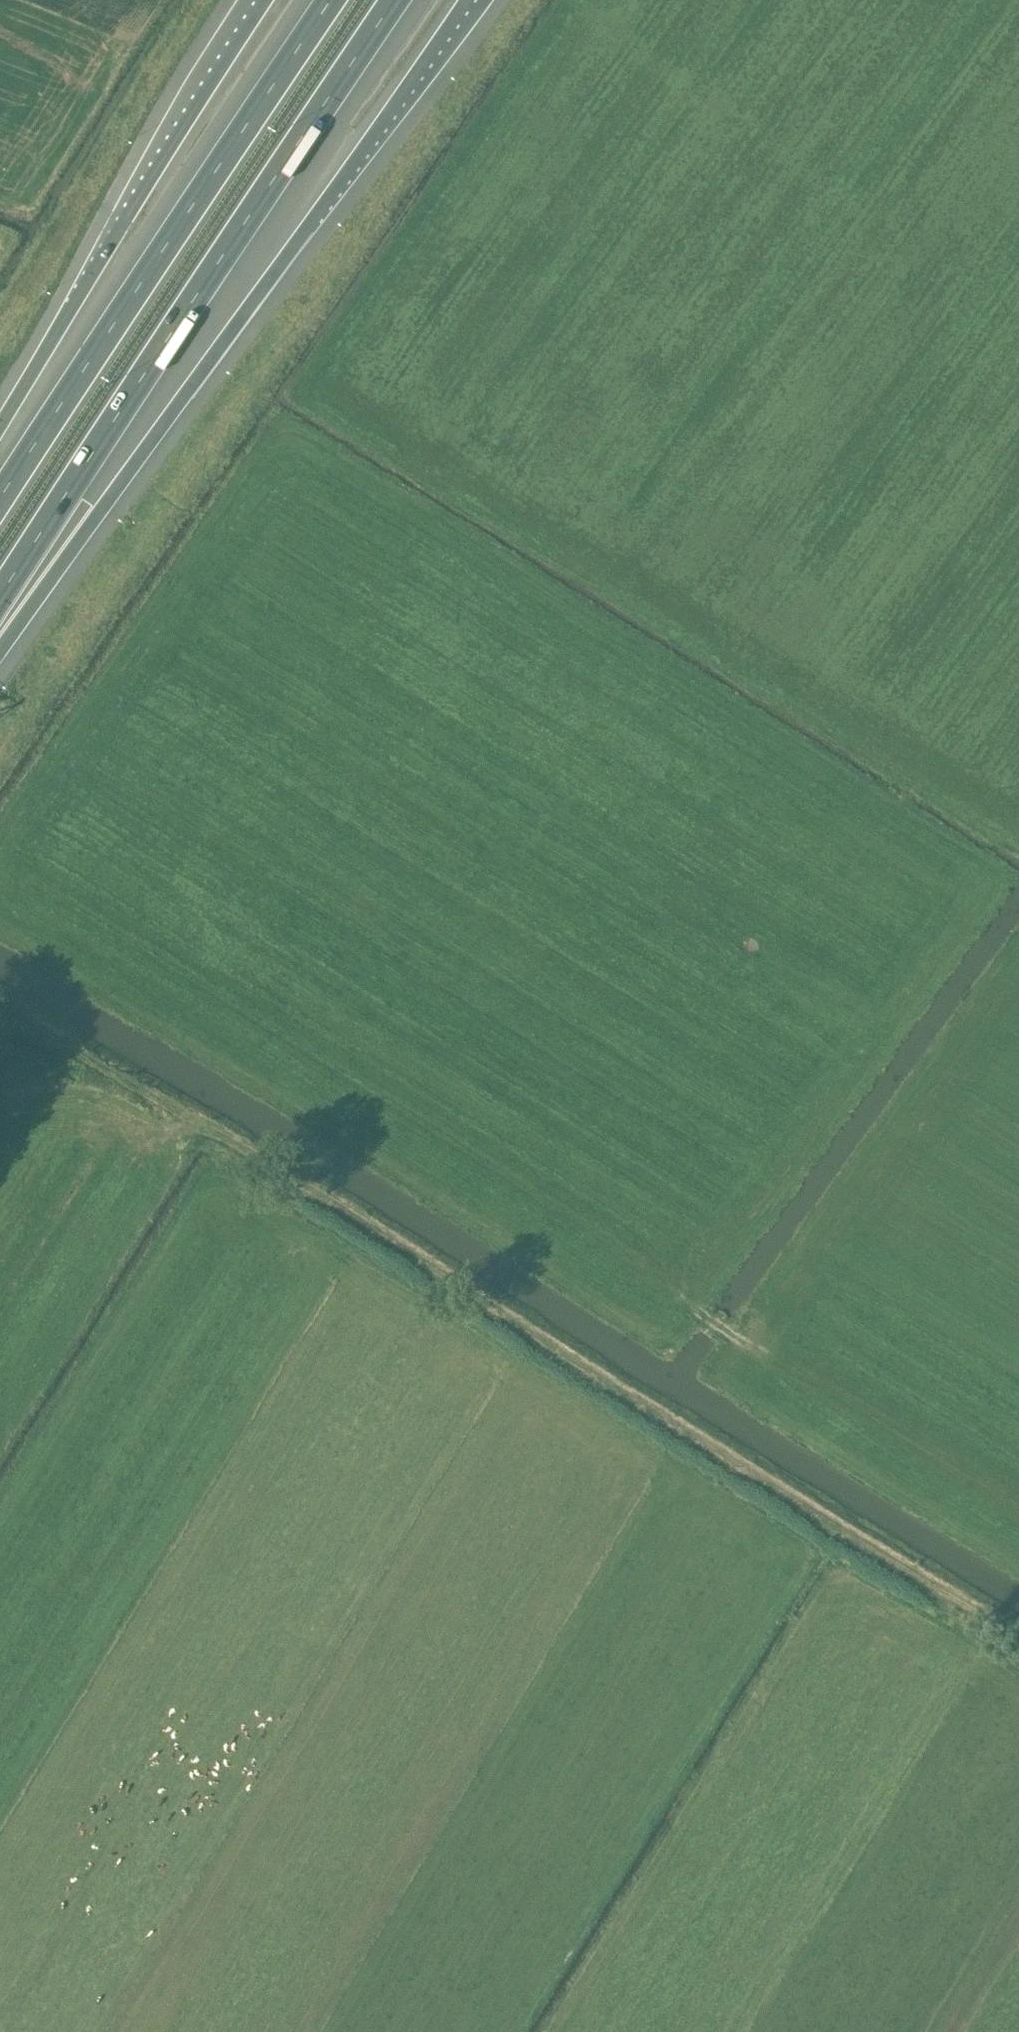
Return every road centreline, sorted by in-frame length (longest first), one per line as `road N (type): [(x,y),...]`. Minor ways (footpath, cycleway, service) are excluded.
road 1 (motorway): [(0,638),(63,564),(464,0)]
road 2 (motorway): [(0,599),(397,0)]
road 3 (motorway): [(332,0),(0,501)]
road 4 (motorway): [(263,0),(0,424)]

